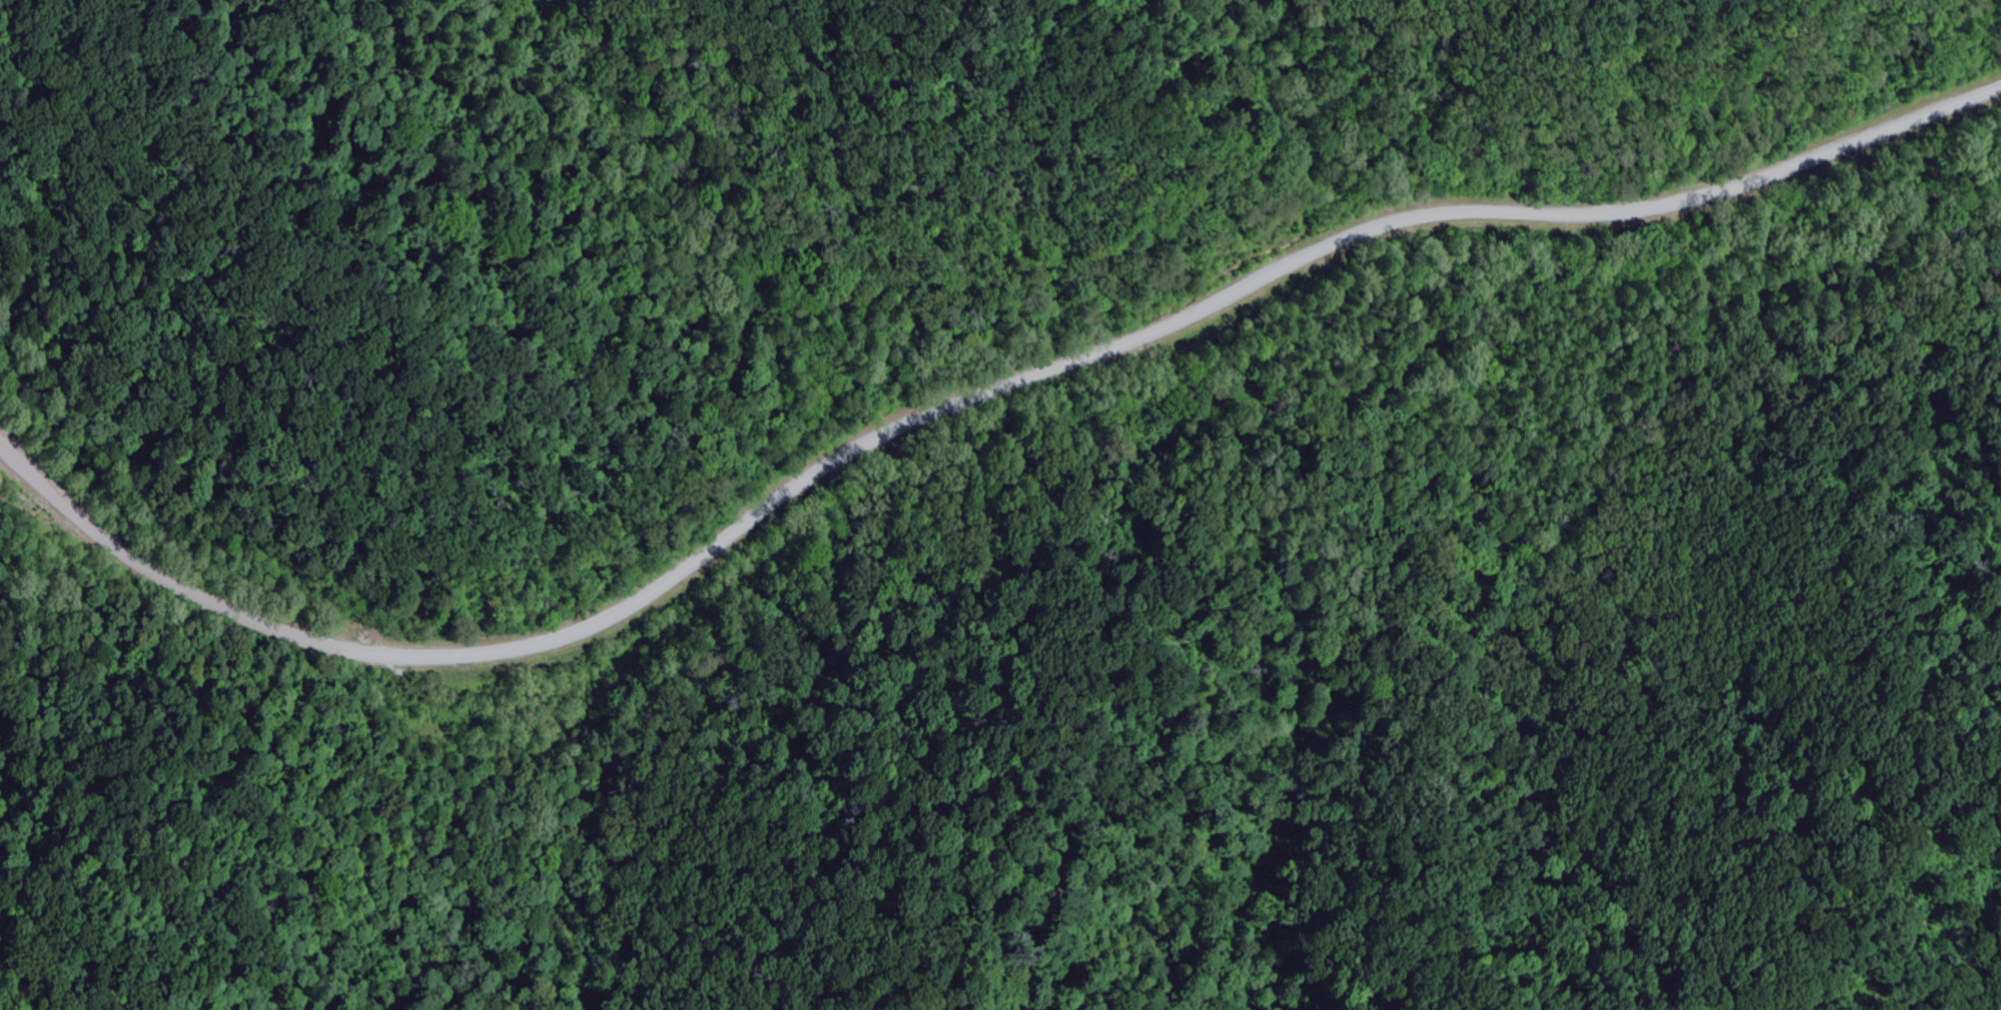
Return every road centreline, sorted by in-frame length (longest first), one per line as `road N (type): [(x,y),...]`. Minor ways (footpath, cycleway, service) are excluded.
road 1 (residential): [(2000,86),(1670,206),(1594,215),(1441,213),(1324,243),(1130,341),(890,429),(833,458),(619,611),(500,651),(371,654),(262,626),(111,551),(0,451)]

